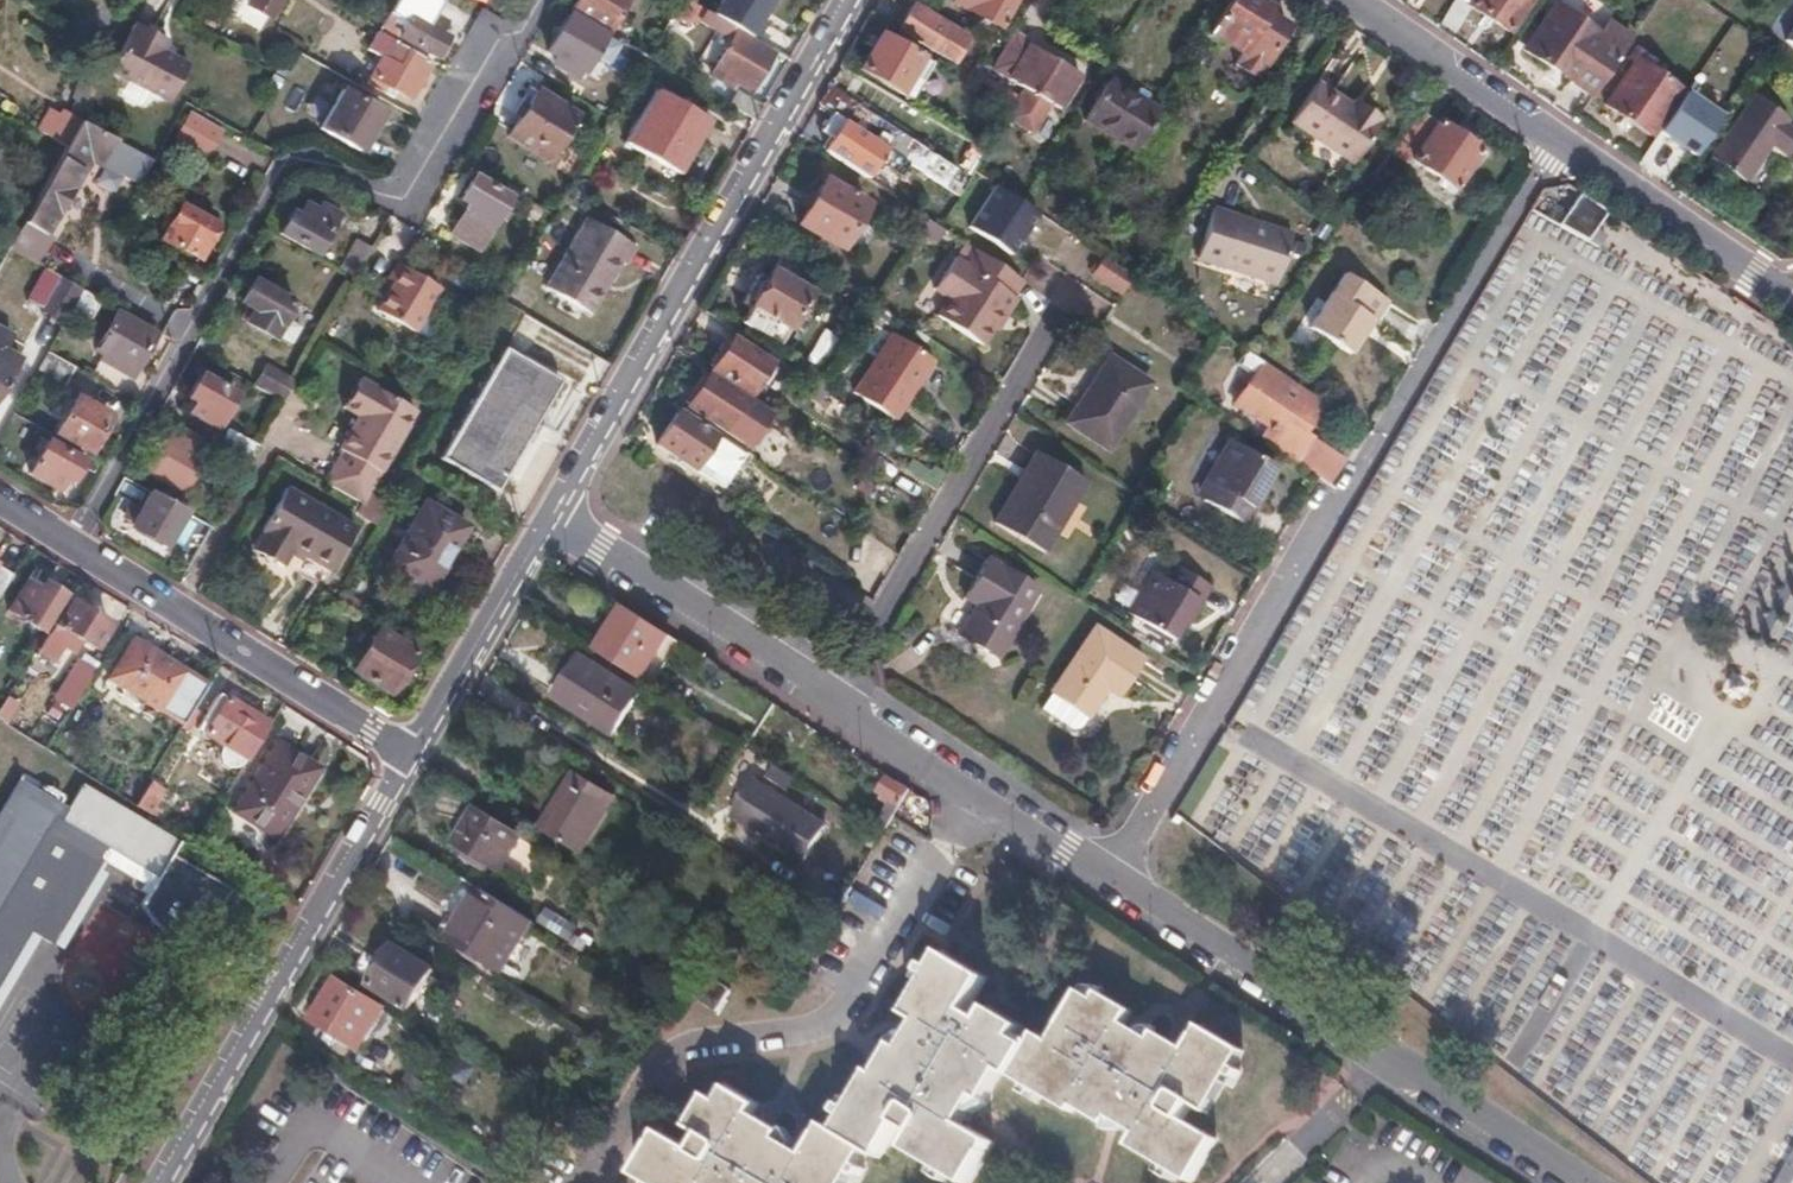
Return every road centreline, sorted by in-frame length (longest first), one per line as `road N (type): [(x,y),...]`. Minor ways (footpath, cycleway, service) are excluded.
road 1 (residential): [(1111,878),(1561,139)]
road 2 (residential): [(553,515),(848,0)]
road 3 (residential): [(1111,878),(1567,1182)]
road 4 (residential): [(163,1182),(411,753)]
road 5 (residential): [(0,505),(411,753)]
road 6 (residential): [(834,695),(1061,310)]
road 7 (residential): [(553,515),(834,695)]
road 8 (residential): [(834,695),(977,797),(1111,878)]
road 9 (residential): [(356,184),(396,205),(475,70),(515,39),(538,0)]
road 10 (residential): [(1561,139),(1792,308)]
road 11 (residential): [(411,753),(553,515)]
road 12 (residential): [(1356,0),(1561,139)]

